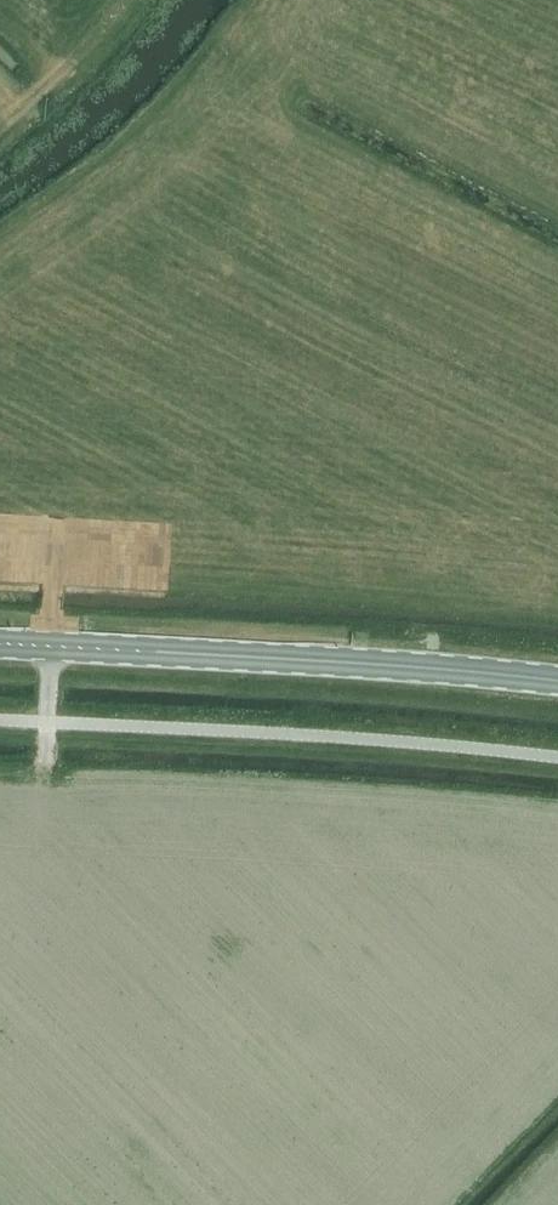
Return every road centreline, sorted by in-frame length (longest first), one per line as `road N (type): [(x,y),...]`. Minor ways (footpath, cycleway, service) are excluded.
road 1 (primary): [(557,680),(0,644)]
road 2 (track): [(51,647),(44,771)]

